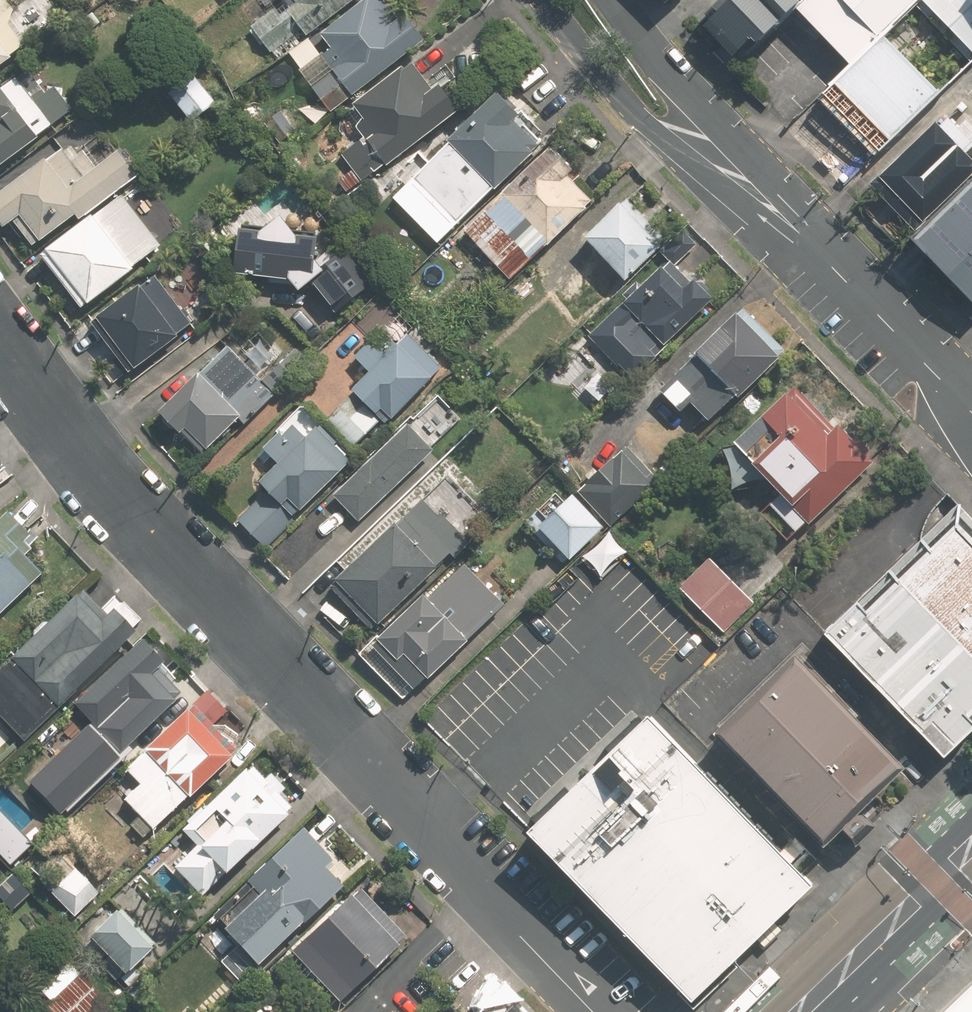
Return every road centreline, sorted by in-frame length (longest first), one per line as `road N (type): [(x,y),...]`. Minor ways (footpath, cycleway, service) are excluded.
road 1 (residential): [(593,1011),(151,535),(0,345)]
road 2 (residential): [(810,245),(637,116),(544,0)]
road 3 (residential): [(613,0),(810,245)]
road 4 (primary): [(801,1011),(971,843)]
road 5 (residential): [(810,245),(971,414)]

